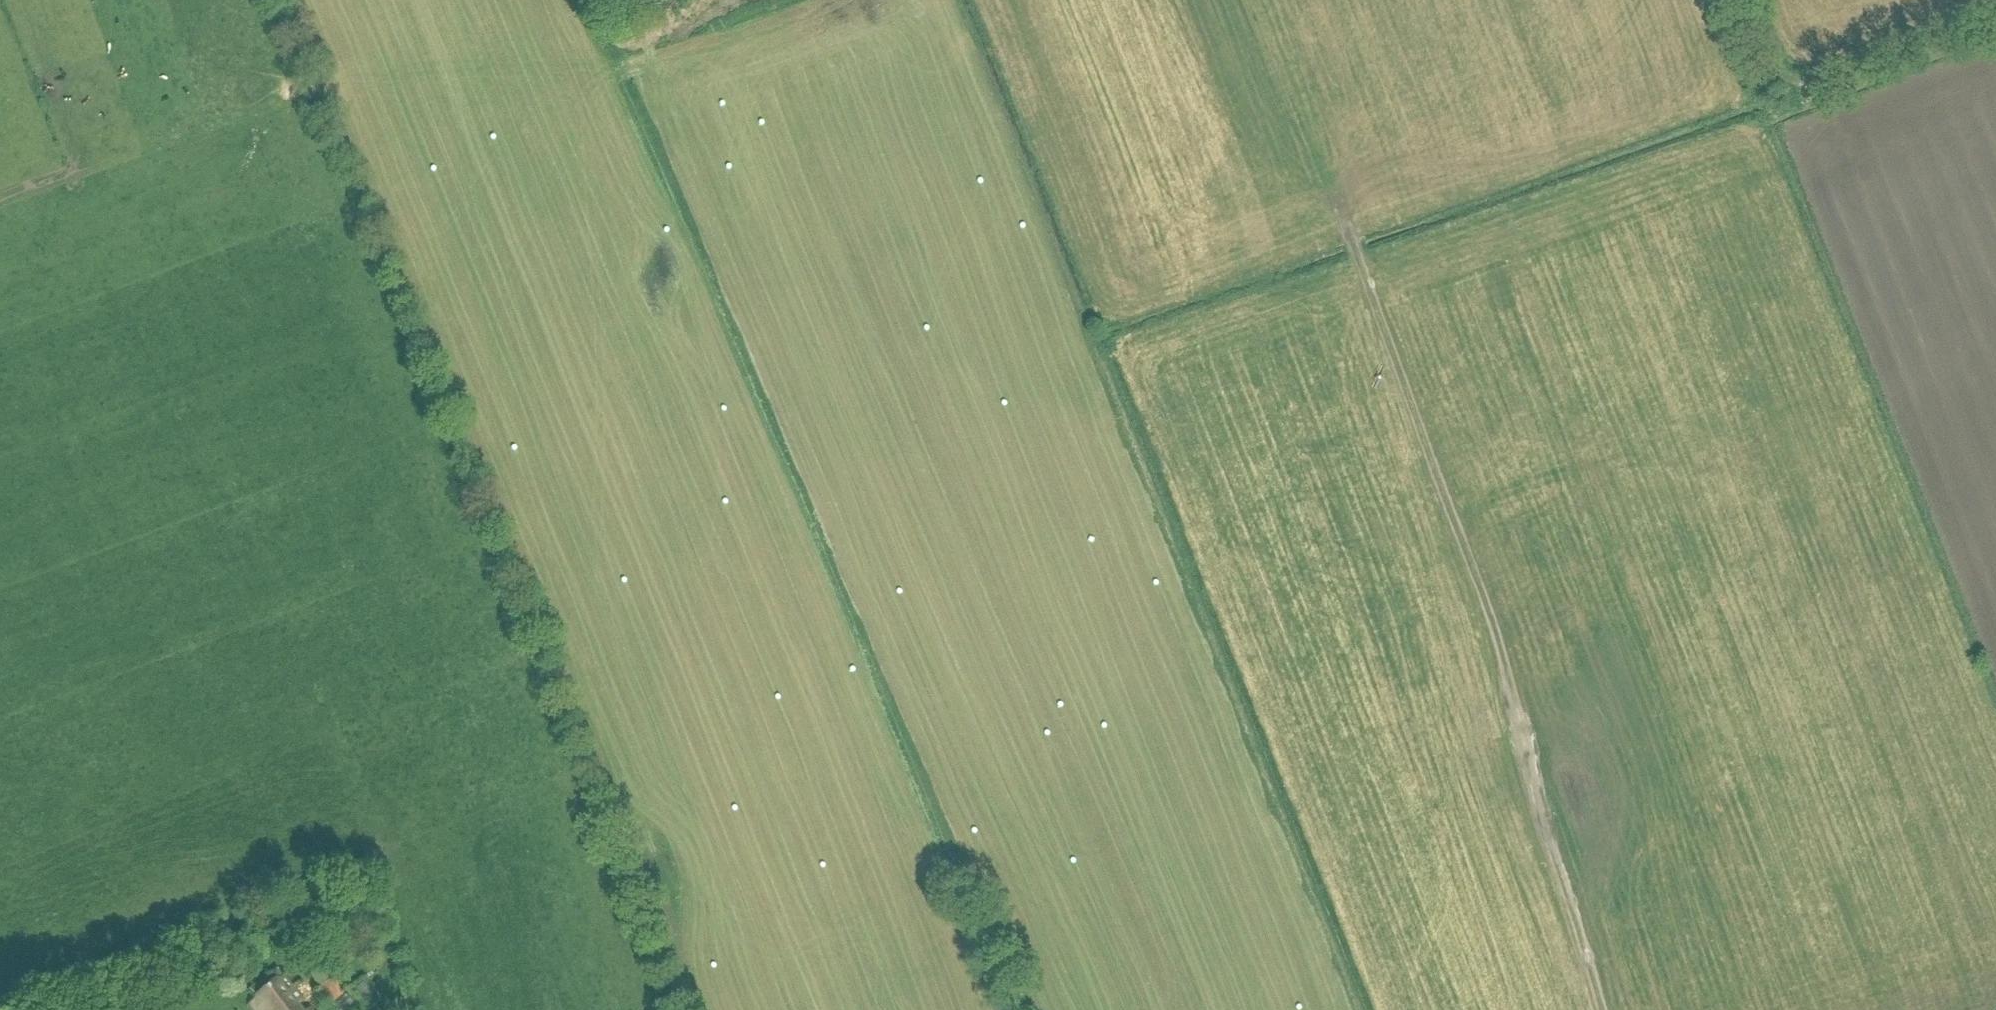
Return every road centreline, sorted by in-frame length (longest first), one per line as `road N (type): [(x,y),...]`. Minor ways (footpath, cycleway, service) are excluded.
road 1 (track): [(1597,1009),(1487,609),(1348,234)]
road 2 (track): [(1734,0),(1763,78),(1784,93),(1817,88),(1995,16)]
road 3 (track): [(1008,1009),(939,850)]

